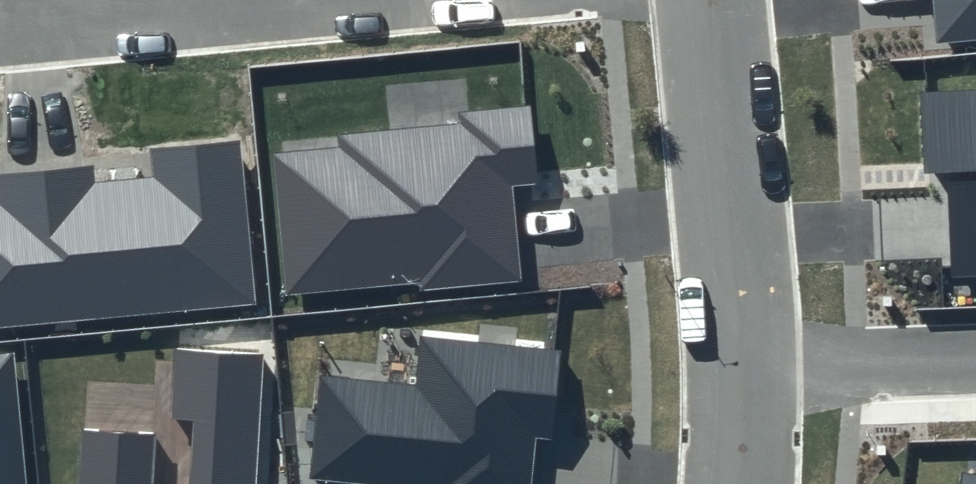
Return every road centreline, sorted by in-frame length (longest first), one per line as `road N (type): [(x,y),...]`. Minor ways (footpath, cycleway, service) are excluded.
road 1 (residential): [(387,0),(0,36)]
road 2 (residential): [(710,0),(740,369)]
road 3 (residential): [(975,361),(740,369)]

